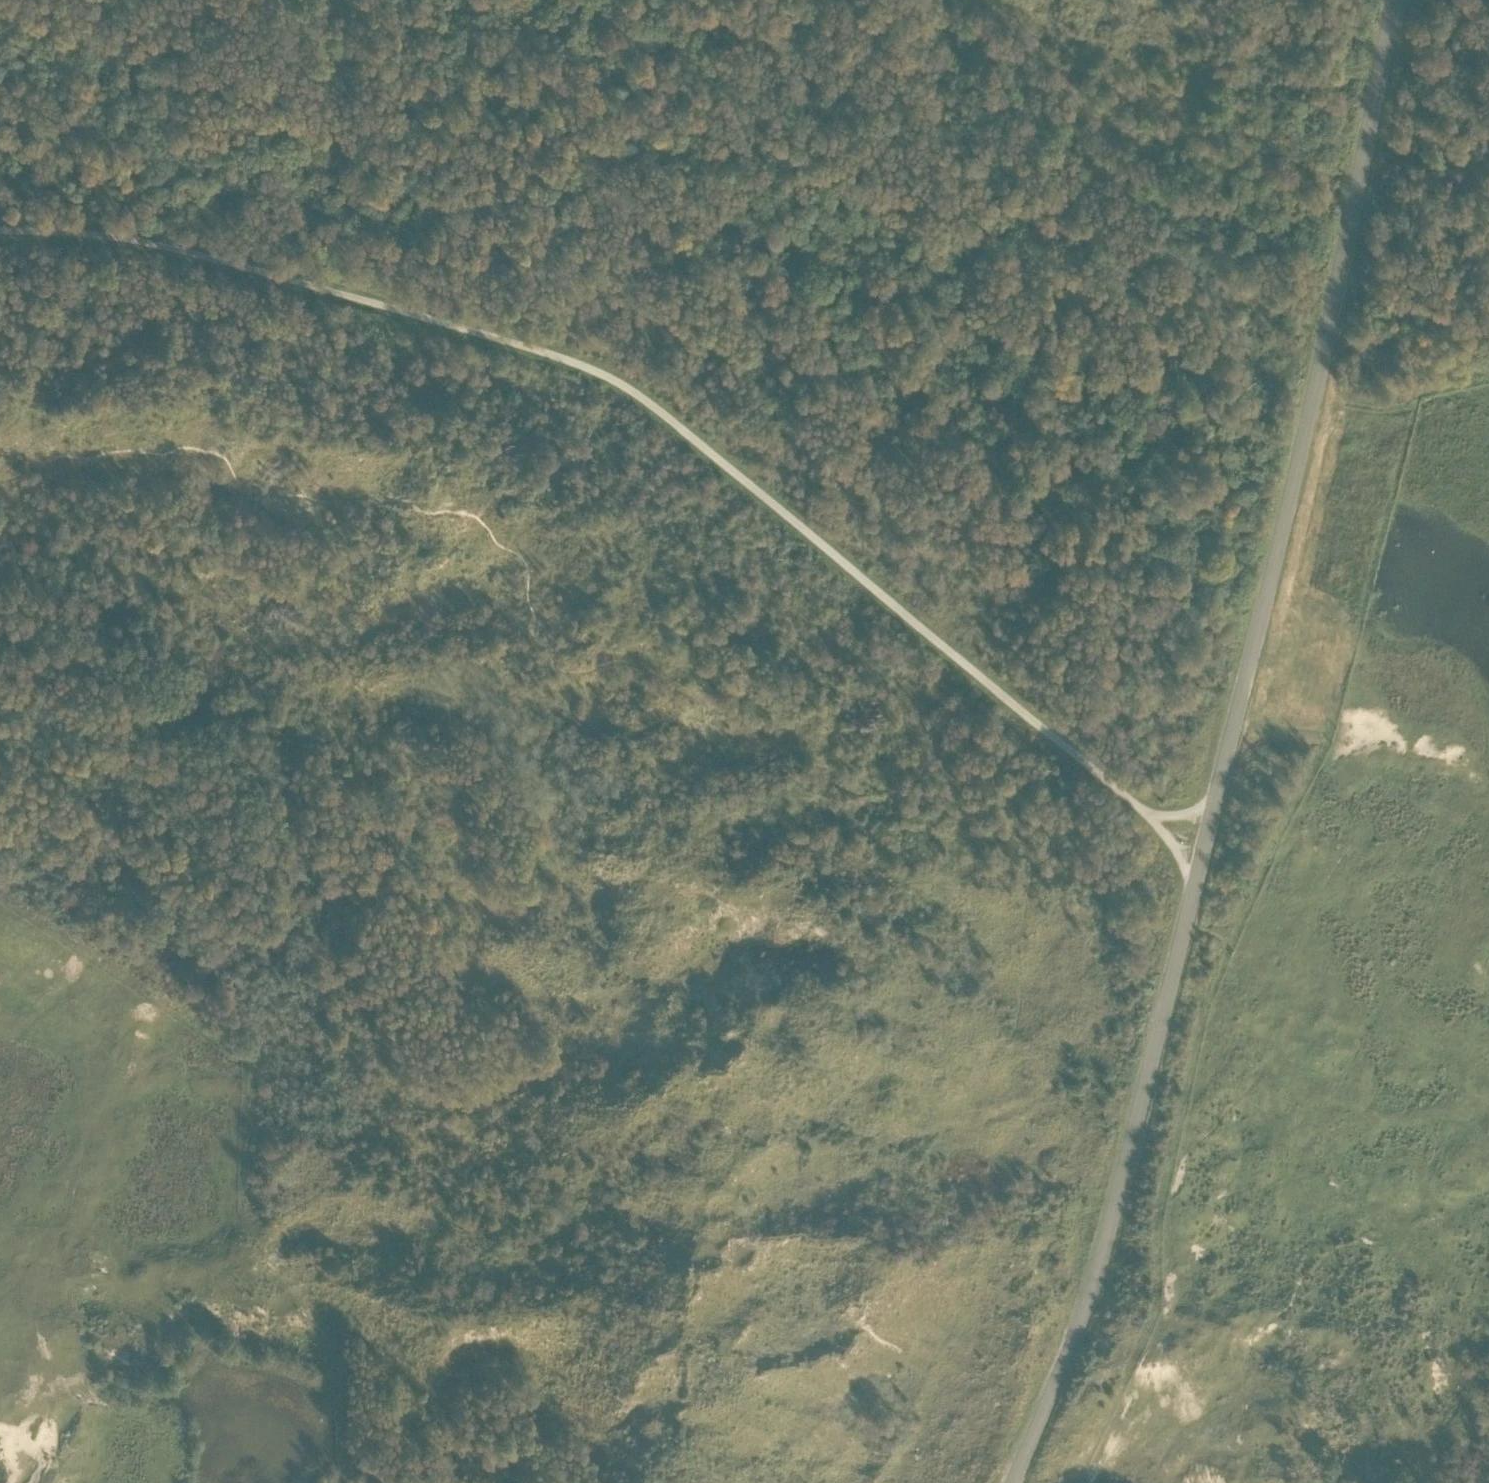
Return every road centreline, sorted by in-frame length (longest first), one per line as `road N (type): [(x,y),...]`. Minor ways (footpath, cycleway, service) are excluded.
road 1 (unclassified): [(1012,1482),(1090,1289),(1150,1065),(1292,483),(1393,0)]

